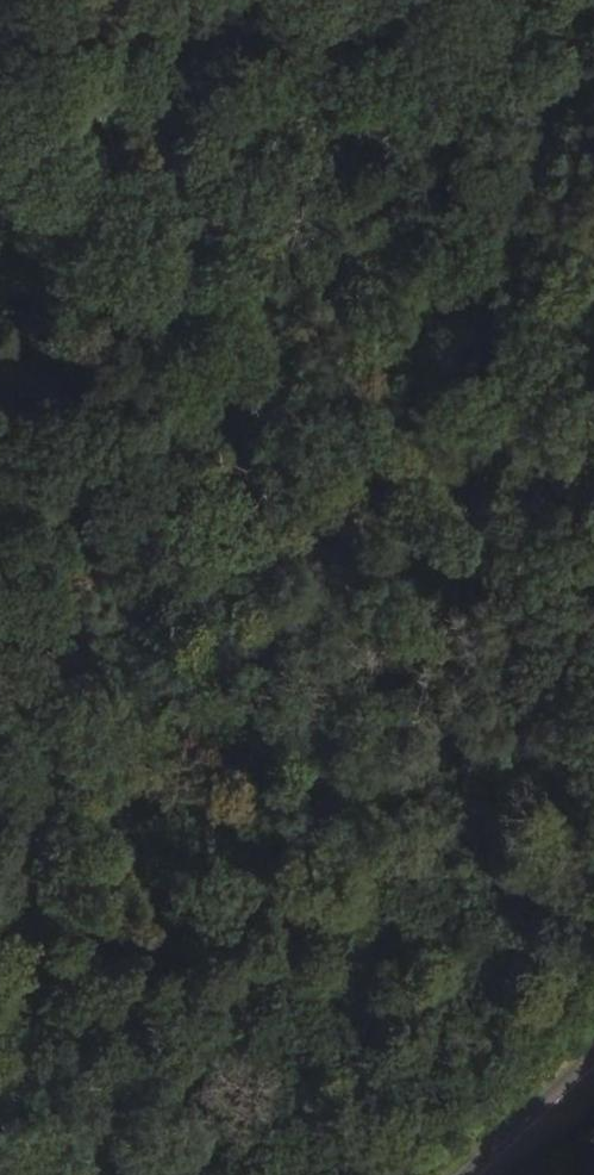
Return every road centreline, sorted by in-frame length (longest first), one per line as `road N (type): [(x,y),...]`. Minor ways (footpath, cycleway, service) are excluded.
road 1 (track): [(267,382),(266,484),(106,823),(40,1004),(32,1174)]
road 2 (track): [(398,0),(267,382),(0,575)]
road 3 (tertiary): [(593,1069),(481,1174)]

